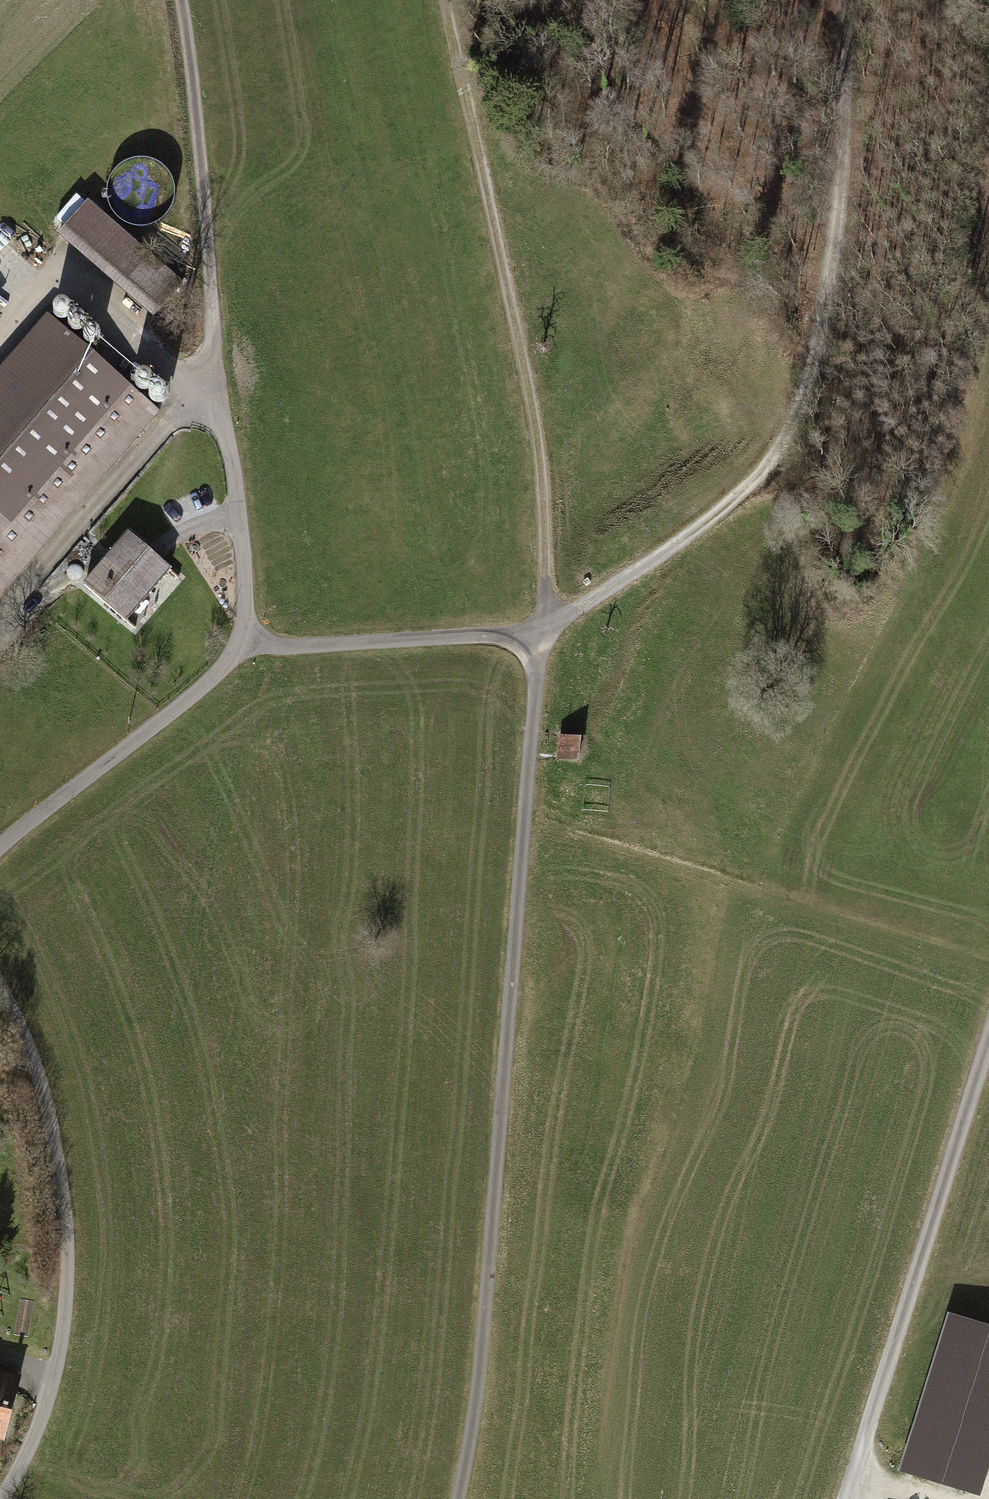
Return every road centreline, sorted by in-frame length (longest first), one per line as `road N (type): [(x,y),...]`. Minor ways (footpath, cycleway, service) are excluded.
road 1 (track): [(534,633),(251,646),(217,407),(179,0)]
road 2 (track): [(534,633),(473,1401),(453,1498)]
road 3 (track): [(845,0),(838,158),(809,334),(783,418),(740,479),(534,633)]
road 4 (track): [(534,633),(542,468),(444,0)]
road 5 (residential): [(1,1498),(41,1424),(65,1335),(72,1246),(56,1134),(0,984)]
road 6 (unclassified): [(988,1038),(848,1498)]
road 7 (residential): [(0,853),(36,815),(251,646)]
road 8 (track): [(0,359),(64,288),(217,407)]

